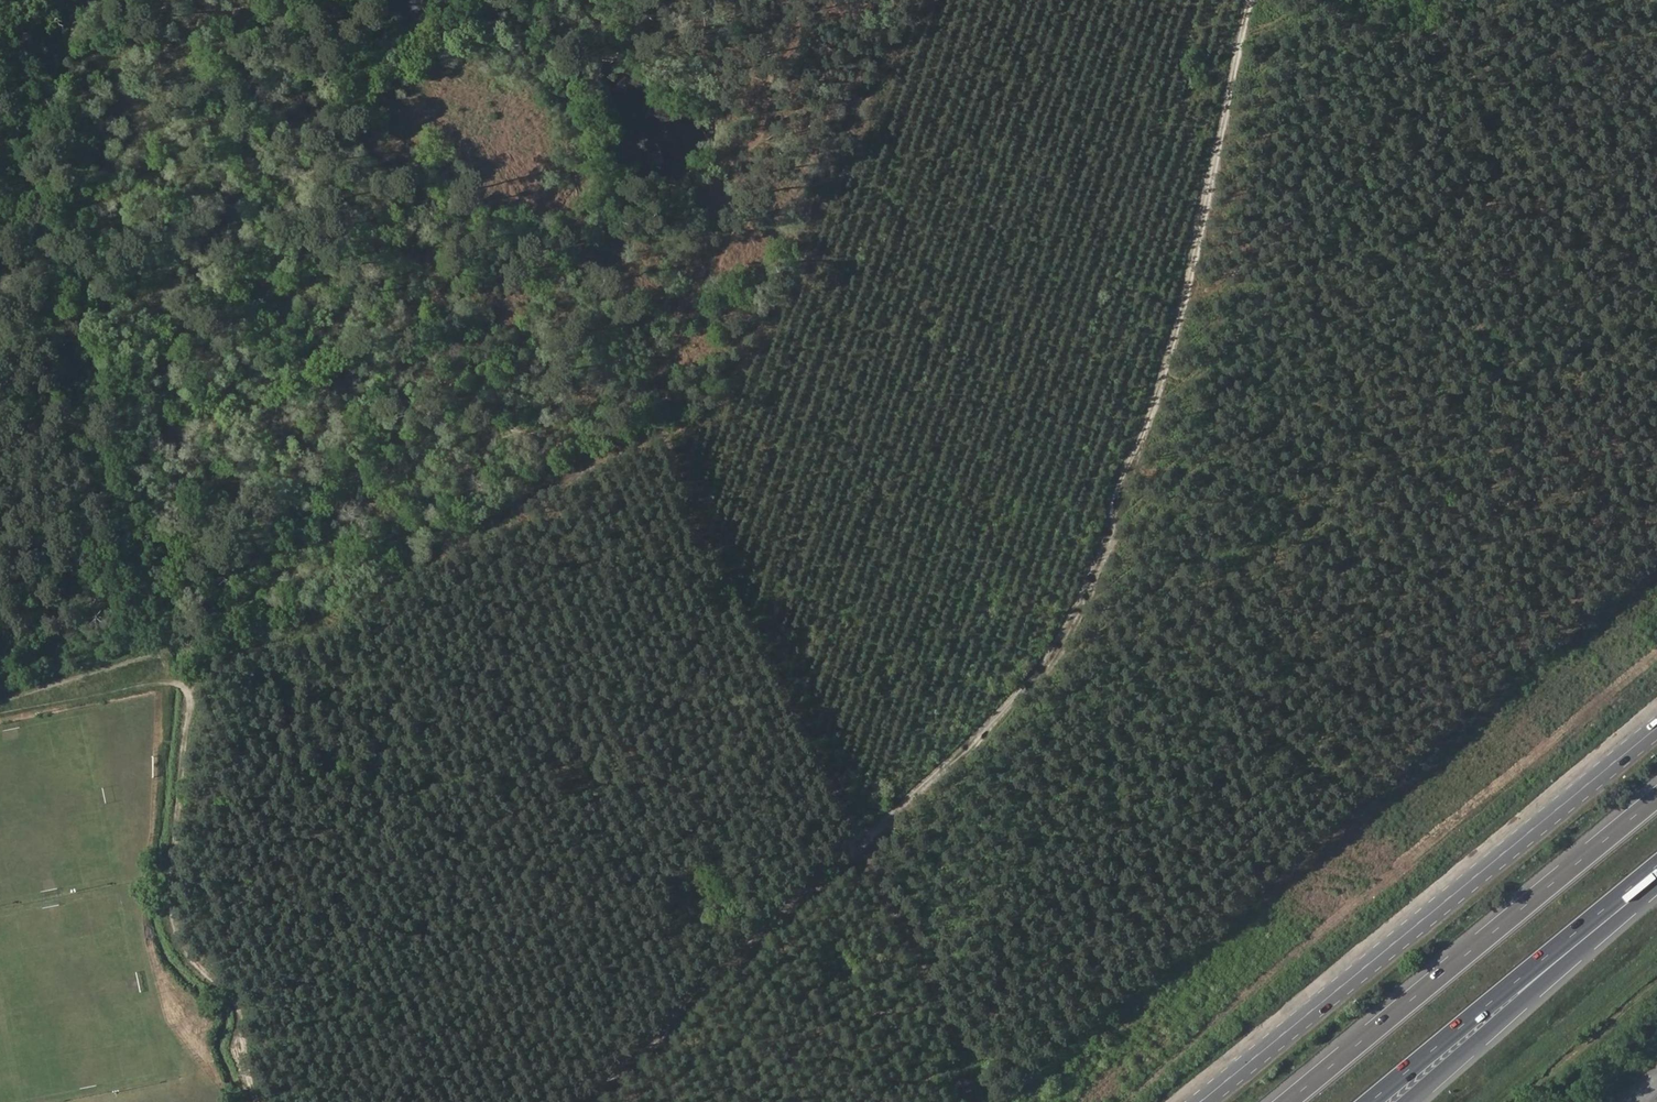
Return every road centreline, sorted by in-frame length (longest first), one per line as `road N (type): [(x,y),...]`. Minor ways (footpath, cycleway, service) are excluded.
road 1 (track): [(1250,0),(1162,383),(1115,493),(1107,558),(1058,649),(1016,700),(581,1101)]
road 2 (secondary): [(1656,729),(1201,1101)]
road 3 (motorway): [(1656,797),(1287,1101)]
road 4 (track): [(258,1101),(238,1050),(240,1008),(195,963),(173,926),(186,690)]
road 5 (motorway): [(1371,1101),(1656,865)]
road 6 (motorway): [(1409,1101),(1656,888)]

